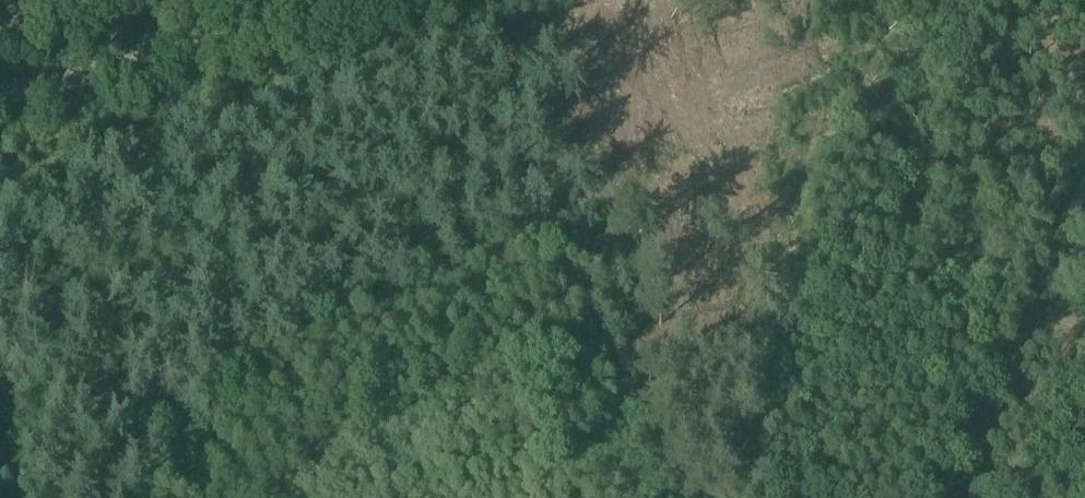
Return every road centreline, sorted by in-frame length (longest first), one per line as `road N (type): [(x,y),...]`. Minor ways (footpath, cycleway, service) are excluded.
road 1 (unclassified): [(0,92),(393,0)]

